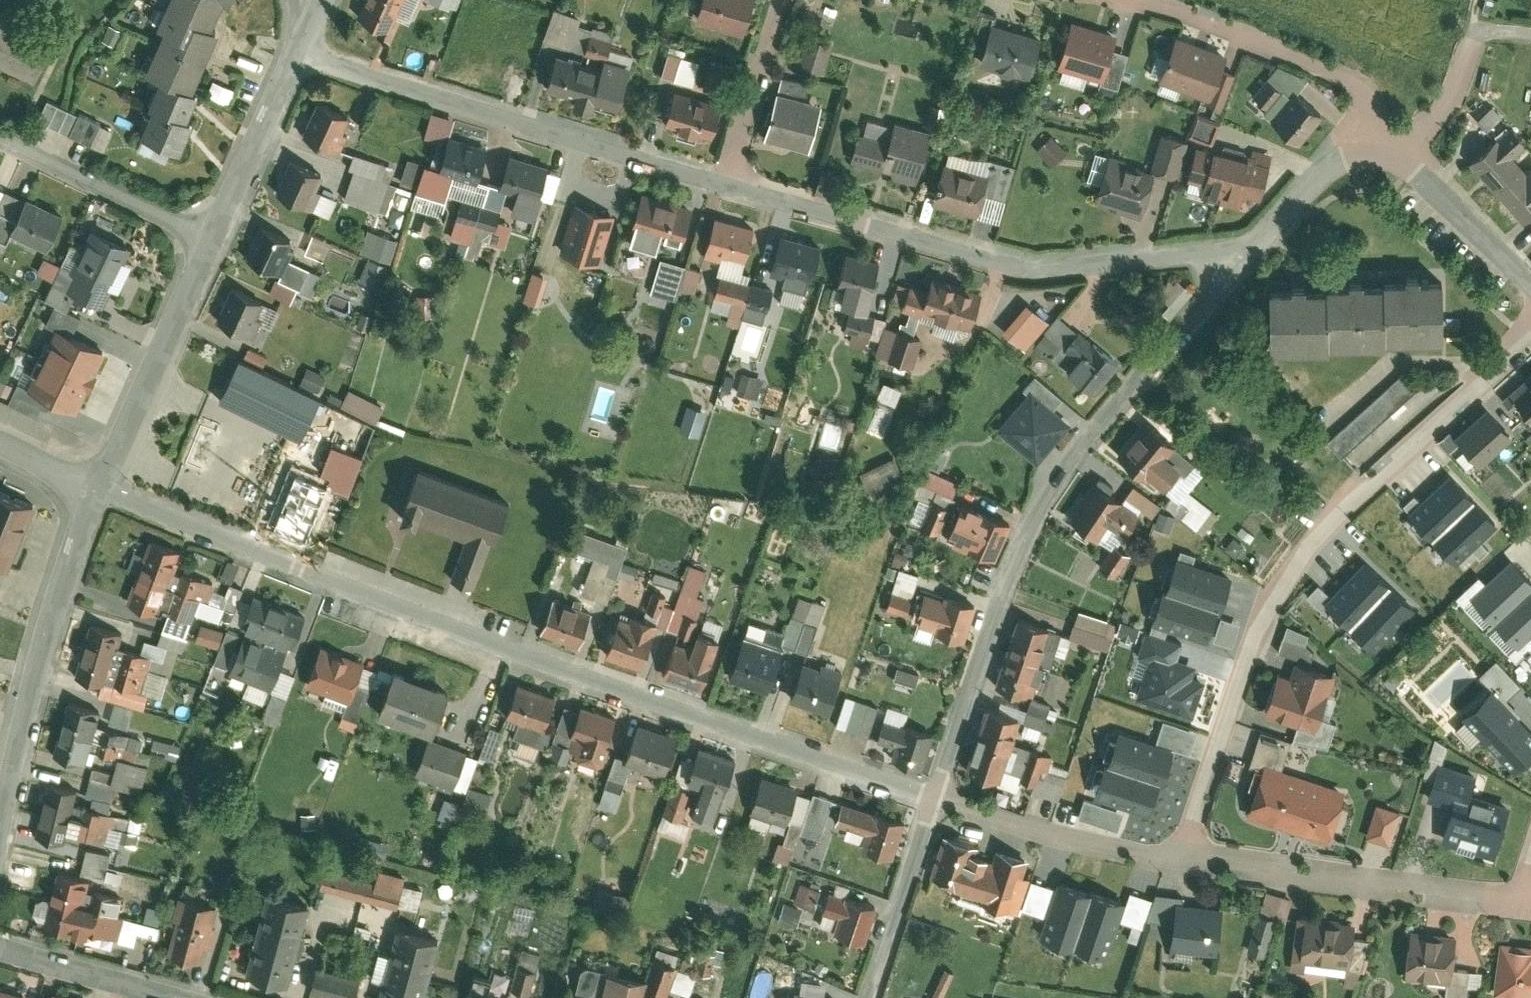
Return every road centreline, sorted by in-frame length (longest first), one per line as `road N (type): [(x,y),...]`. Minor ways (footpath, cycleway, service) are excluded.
road 1 (residential): [(94,490),(932,800)]
road 2 (residential): [(1182,863),(1251,654),(1306,549),(1530,338)]
road 3 (residential): [(932,800),(1038,509),(1088,433),(1249,249)]
road 4 (residential): [(727,183),(1025,264),(1249,249)]
road 5 (residential): [(299,48),(727,183)]
road 6 (residential): [(94,490),(51,619),(0,840)]
road 7 (residential): [(1182,863),(1524,904)]
road 8 (residential): [(1130,0),(1227,27),(1360,86),(1393,149)]
road 9 (residential): [(208,243),(94,490)]
road 10 (residential): [(932,800),(1182,863)]
road 11 (residential): [(0,137),(208,243)]
road 12 (residential): [(299,48),(208,243)]
road 13 (residential): [(867,997),(932,800)]
road 14 (residential): [(1393,149),(1441,112),(1480,30),(1530,36)]
road 15 (residential): [(1393,149),(1530,285)]
road 16 (residential): [(727,183),(776,0)]
road 17 (residential): [(0,949),(180,997)]
road 18 (residential): [(1249,249),(1334,161),(1393,149)]

